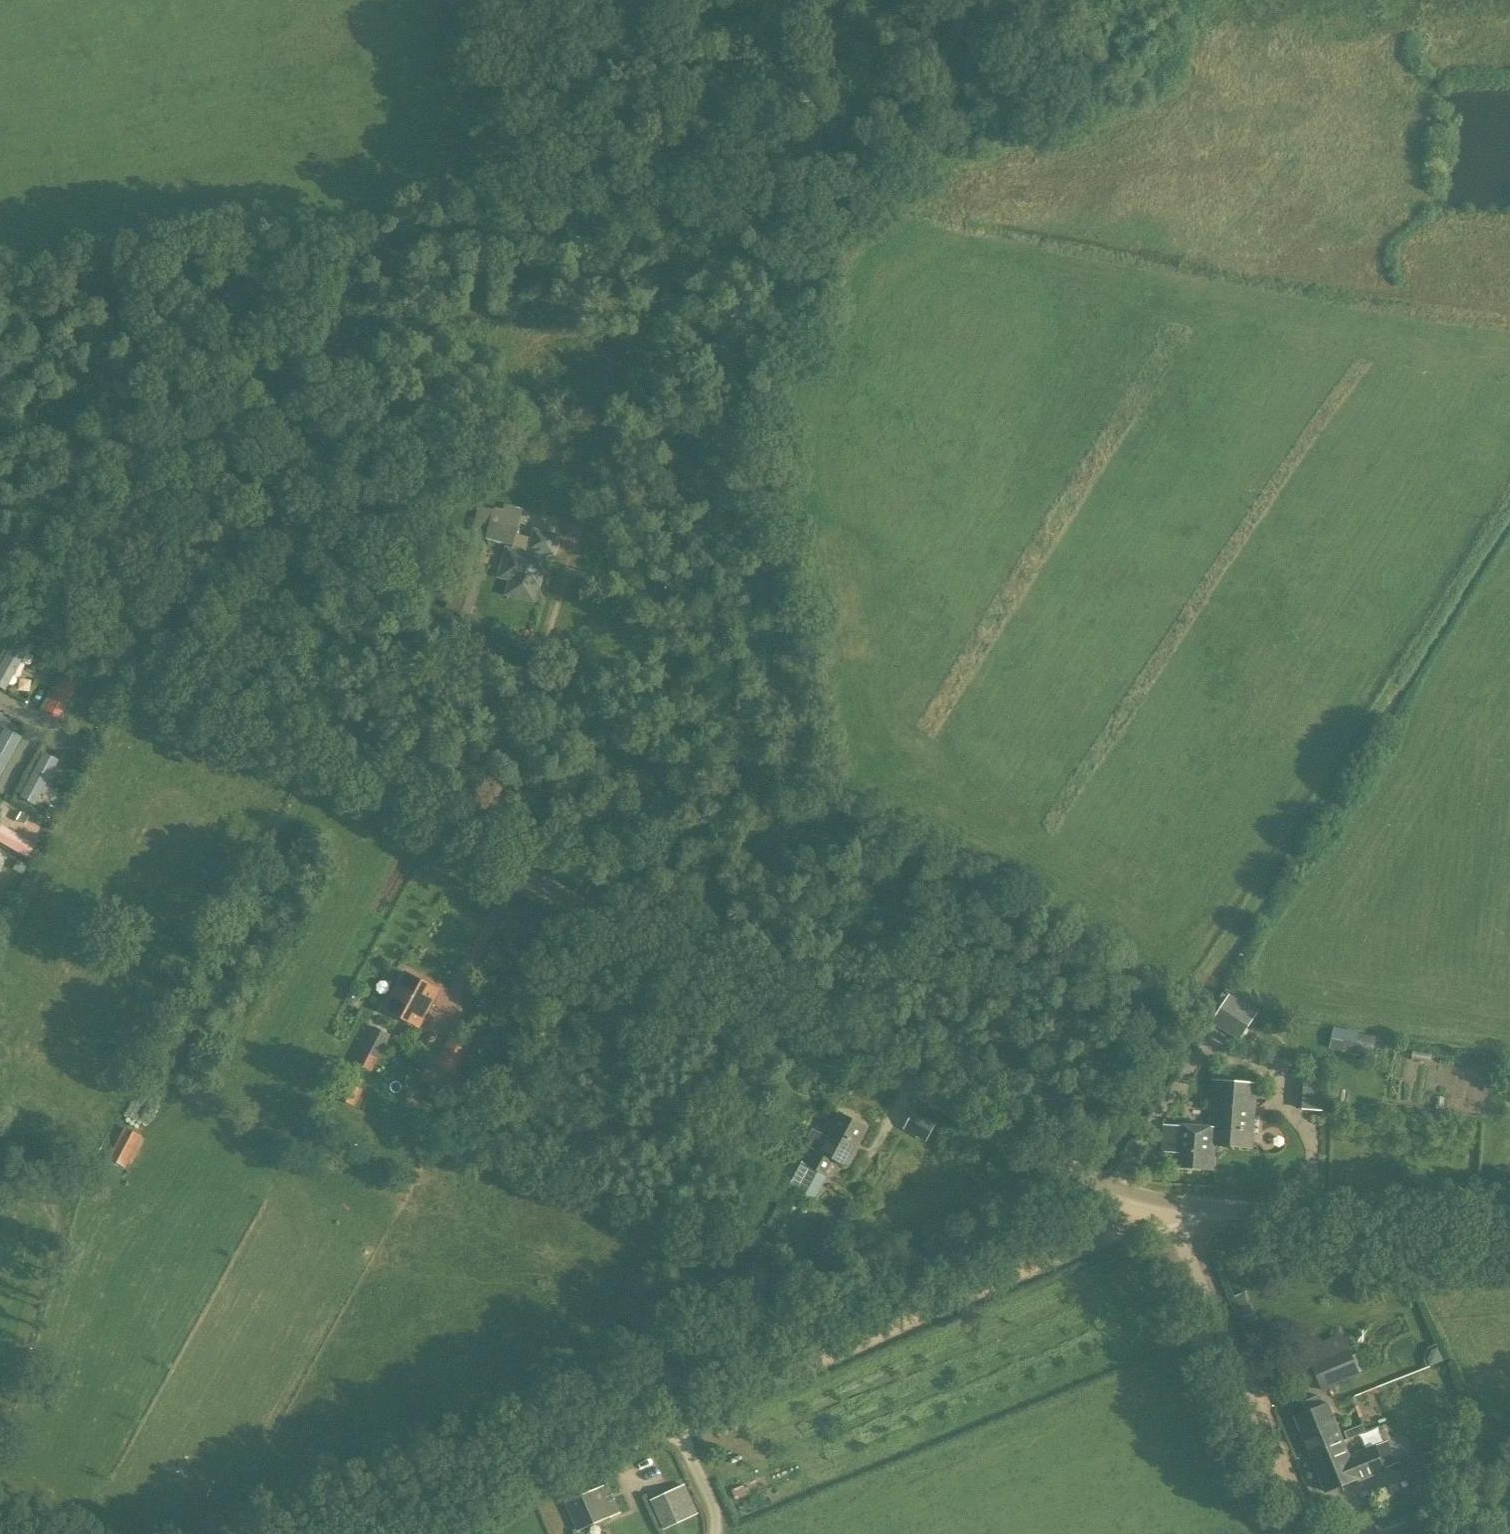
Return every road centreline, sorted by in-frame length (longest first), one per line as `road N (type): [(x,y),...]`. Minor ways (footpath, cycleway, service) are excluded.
road 1 (tertiary): [(1168,1203),(1042,1154),(0,594)]
road 2 (track): [(424,1533),(1070,1246),(1112,1221),(1129,1194)]
road 3 (unclassified): [(1301,1533),(1168,1203)]
road 4 (tertiary): [(1509,1225),(1168,1203)]

